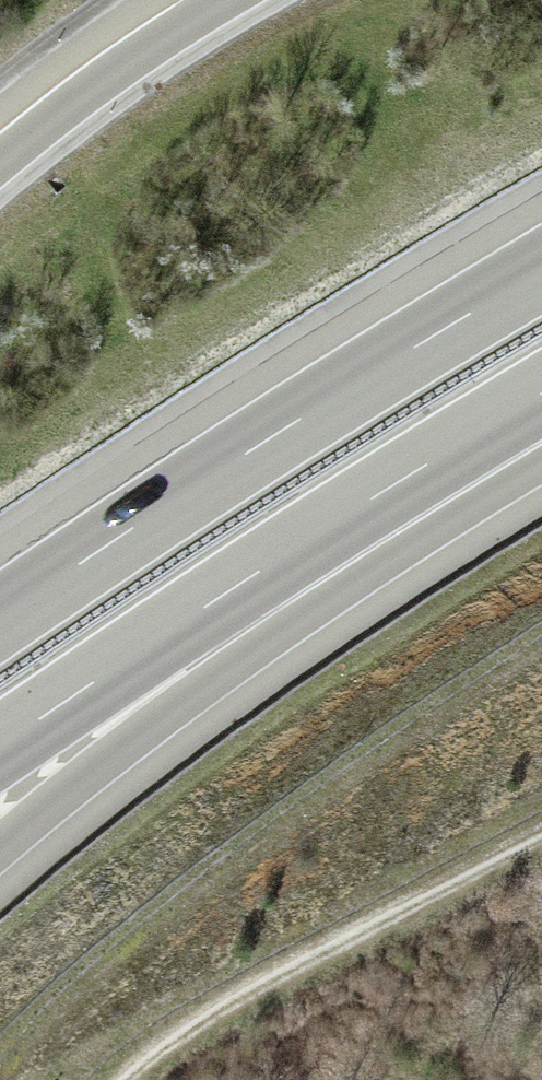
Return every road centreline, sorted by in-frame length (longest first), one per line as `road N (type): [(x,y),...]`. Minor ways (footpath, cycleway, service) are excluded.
road 1 (motorway): [(0,854),(220,683),(534,467),(541,453)]
road 2 (motorway): [(0,748),(541,397)]
road 3 (motorway): [(541,287),(264,457),(0,632)]
road 4 (motorway): [(229,0),(157,43),(0,160)]

